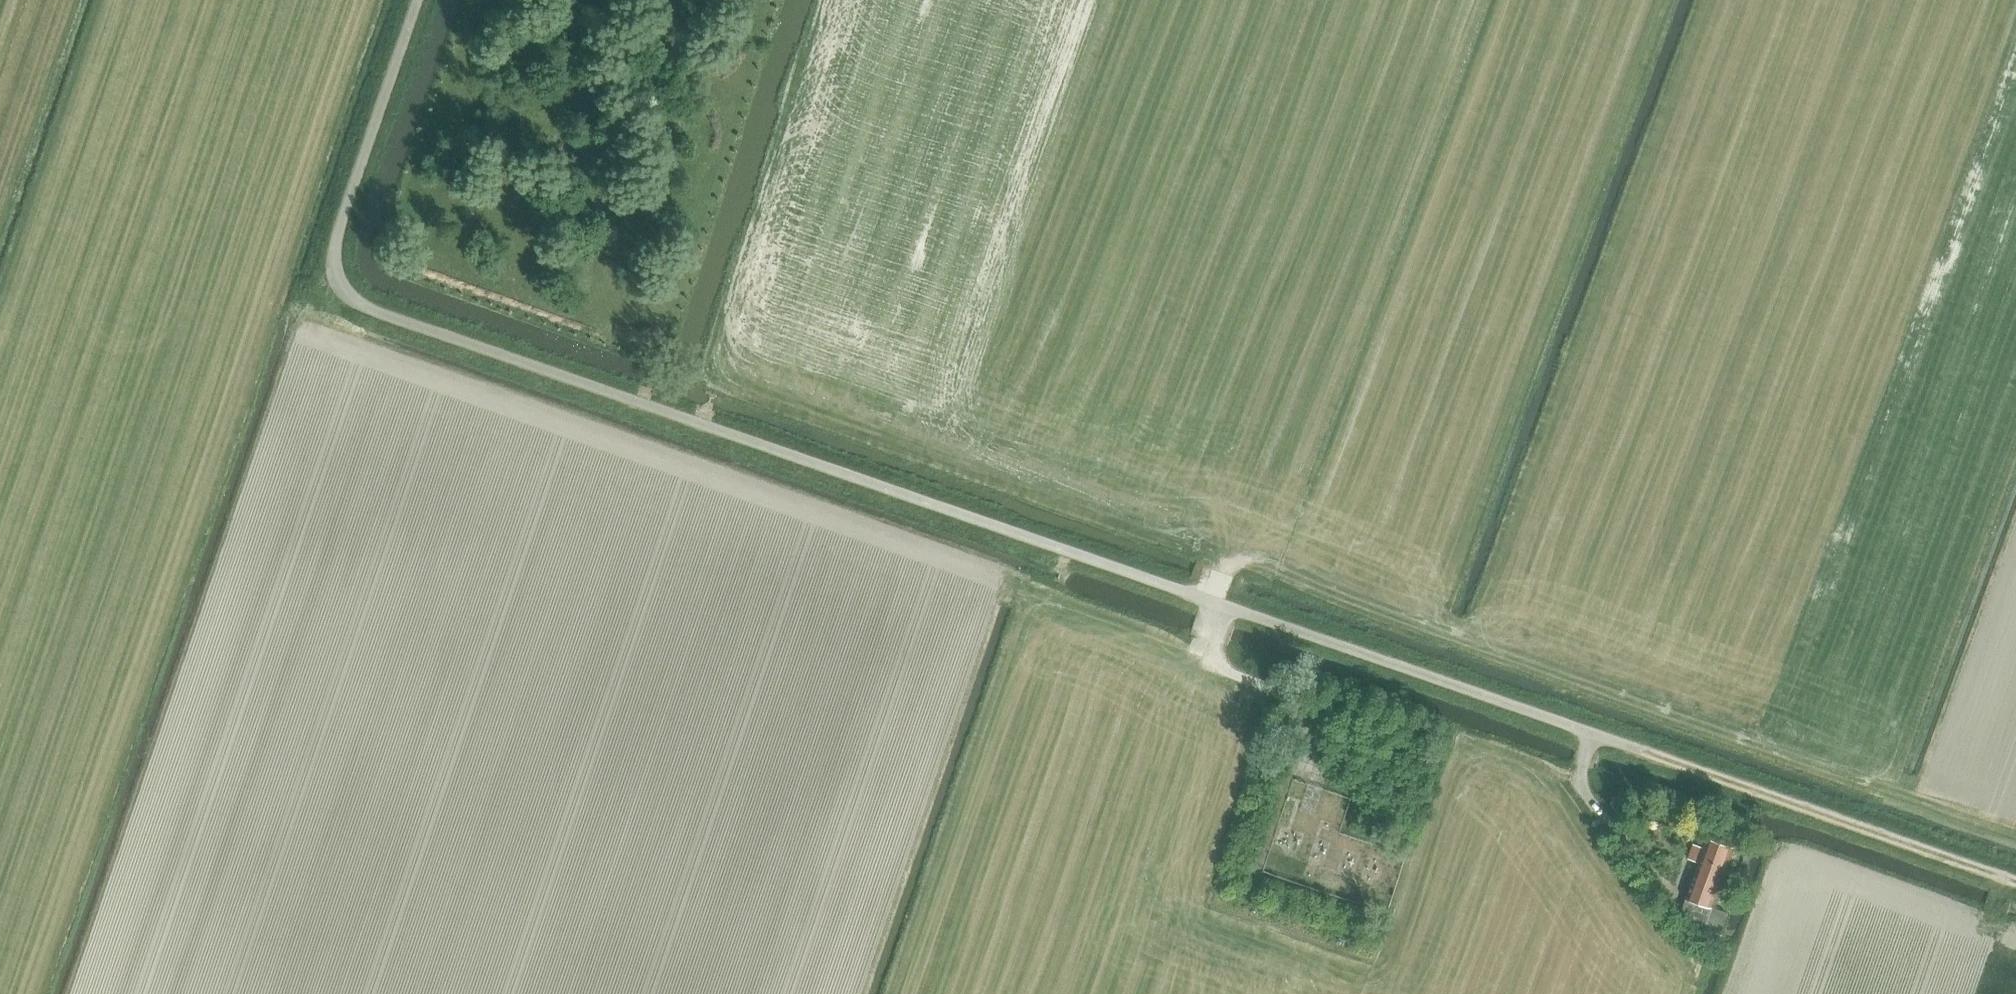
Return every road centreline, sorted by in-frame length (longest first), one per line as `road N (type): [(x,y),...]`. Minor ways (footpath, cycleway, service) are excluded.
road 1 (unclassified): [(1592,733),(356,300),(340,281),(335,243),(418,0)]
road 2 (track): [(2015,882),(1592,733)]

